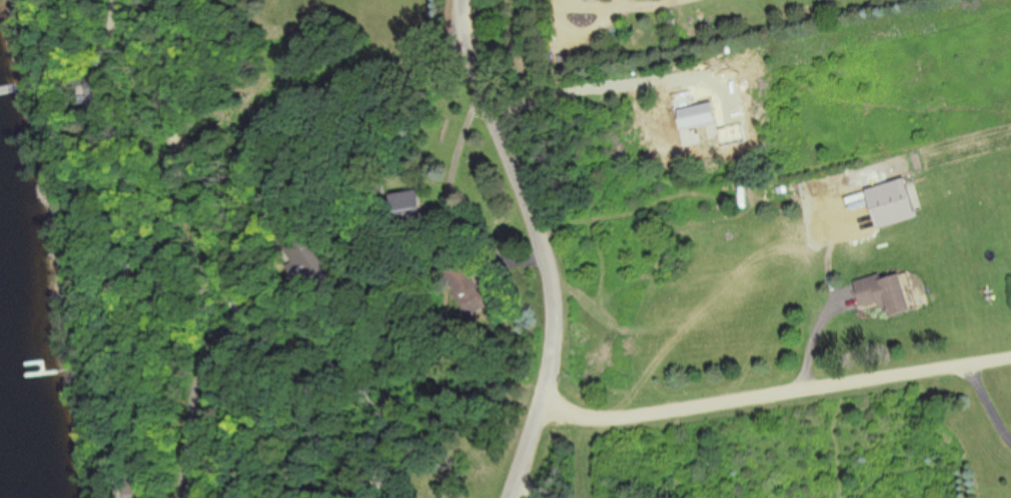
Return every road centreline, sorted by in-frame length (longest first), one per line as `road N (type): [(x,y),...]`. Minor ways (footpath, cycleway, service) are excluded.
road 1 (residential): [(521,497),(553,417),(562,306),(552,255),(469,35),(470,0)]
road 2 (residential): [(553,417),(632,423),(1010,357)]
road 3 (residential): [(249,280),(251,238),(280,165),(301,143),(469,35)]
road 4 (residential): [(134,0),(146,78),(203,168),(216,199),(223,260),(252,321)]

